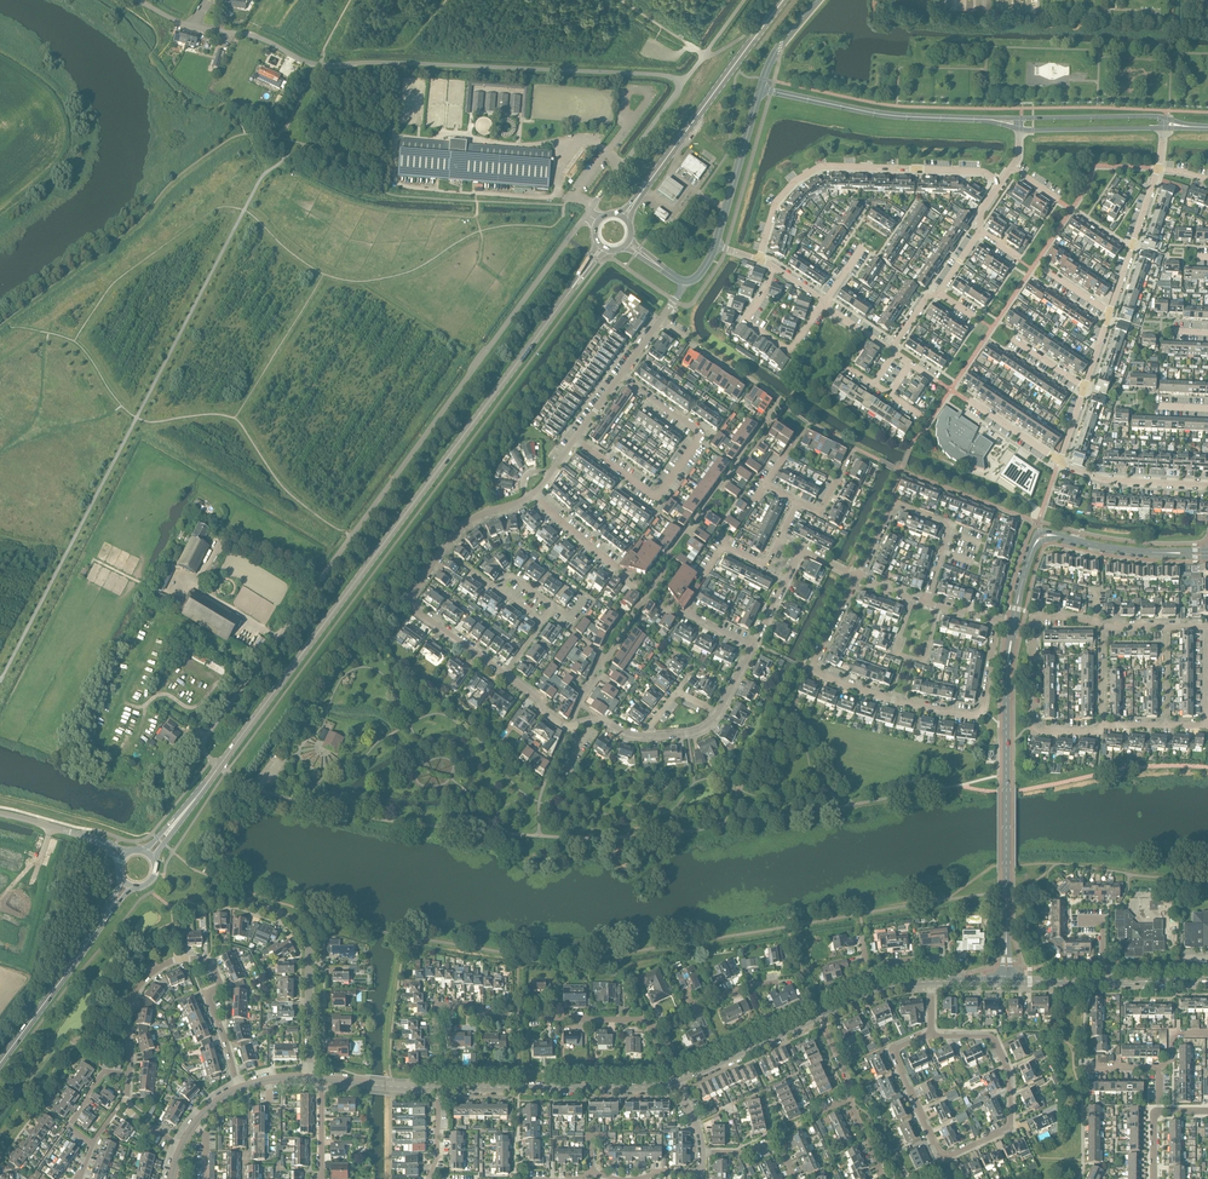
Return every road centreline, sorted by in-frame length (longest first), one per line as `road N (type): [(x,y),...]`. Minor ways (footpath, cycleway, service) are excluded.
road 1 (unclassified): [(587,215),(203,740),(212,760)]
road 2 (secondary): [(219,766),(601,247)]
road 3 (unclassified): [(682,84),(657,75),(316,64),(252,36),(187,25),(137,0)]
road 4 (residential): [(997,621),(980,716),(889,701),(813,670),(857,578)]
road 5 (tertiary): [(1006,981),(1006,694),(1014,625)]
road 6 (residential): [(992,1038),(1008,1075),(1009,1130),(942,1158),(891,1052),(932,1038)]
road 7 (residential): [(759,260),(775,205),(825,166),(981,171),(1000,184)]
road 8 (residential): [(436,1088),(435,1014),(451,1004),(643,1020),(651,1029)]
road 9 (secondary): [(625,218),(783,0)]
road 10 (tertiary): [(1014,625),(1032,551),(1046,535),(1207,554)]
road 11 (residential): [(1102,725),(1039,731),(1031,723),(1032,618),(1096,624)]
road 12 (residential): [(309,1081),(307,941),(280,915),(216,899)]
road 13 (tertiary): [(436,1088),(674,1082)]
road 14 (residential): [(925,603),(949,527),(900,506),(891,509),(857,578)]
road 15 (tertiary): [(971,119),(878,114),(761,89)]
road 16 (secondary): [(0,1062),(112,905)]
road 17 (residential): [(507,674),(415,608),(414,596),(444,553)]
road 18 (residential): [(823,304),(790,350),(745,320),(774,267)]
road 19 (residential): [(239,1091),(207,995),(222,989),(213,968),(187,959)]
road 20 (residential): [(575,441),(656,496),(699,442)]
road 21 (tertiary): [(715,245),(761,89)]
road 22 (unclassified): [(682,84),(587,215)]
road 23 (tertiary): [(674,1082),(819,1017)]
road 24 (residential): [(1207,485),(1106,481),(1059,461)]
road 25 (residential): [(1110,312),(1158,169)]
road 26 (residential): [(809,424),(853,447),(820,514),(797,502)]
road 27 (residential): [(939,607),(925,663),(894,655),(912,599)]
road 28 (residential): [(129,1075),(126,1025),(135,991),(158,968),(187,959)]
road 29 (tertiary): [(1166,119),(1019,118)]
road 30 (tertiary): [(1019,129),(1164,128)]
road 31 (residential): [(1206,627),(1205,725),(1166,725)]
road 32 (residential): [(651,1029),(744,988),(777,983)]
road 33 (residential): [(770,397),(661,321)]
road 34 (residential): [(92,1144),(68,1128),(105,1072),(129,1075)]

